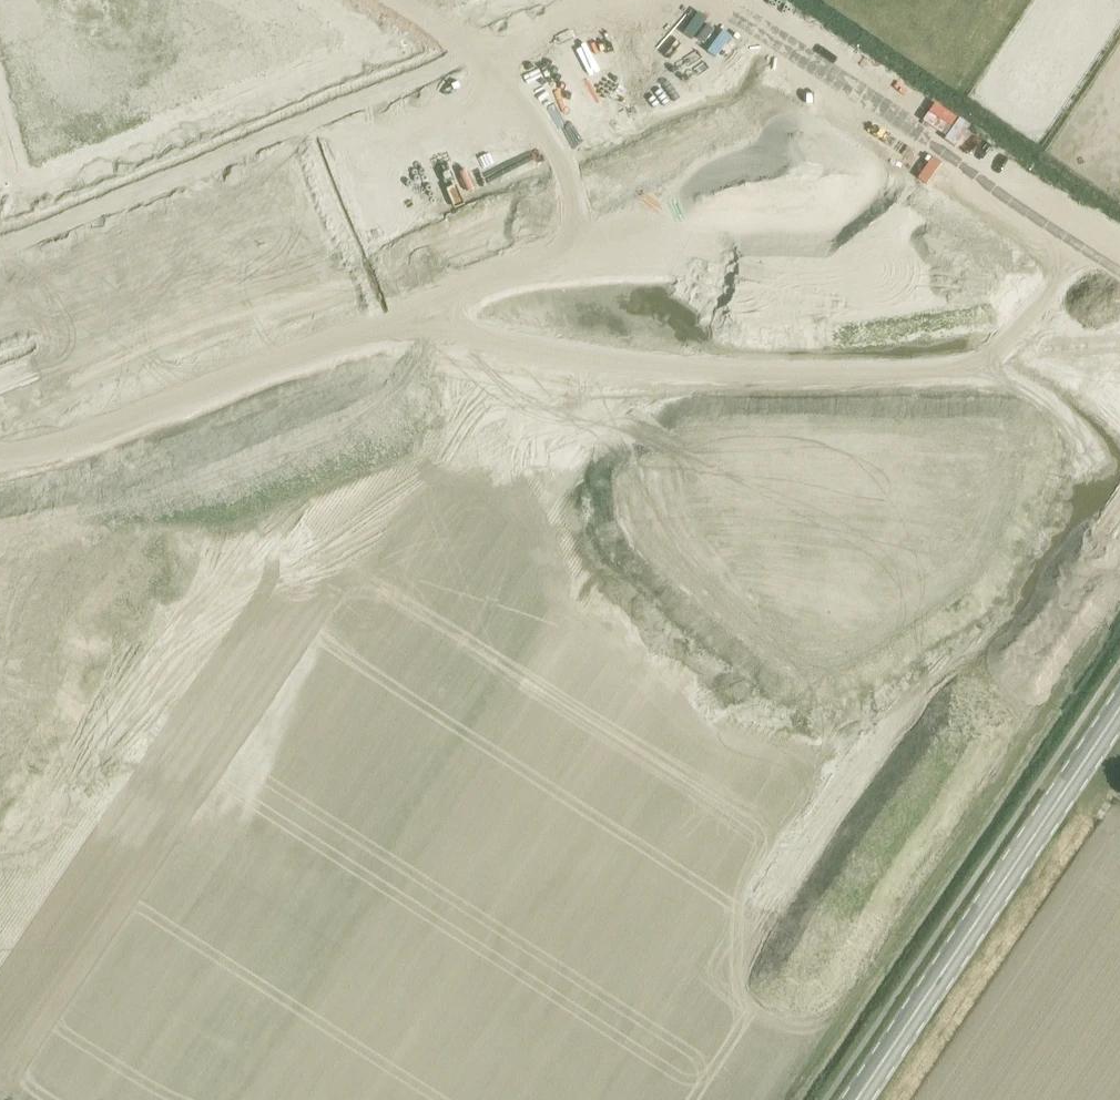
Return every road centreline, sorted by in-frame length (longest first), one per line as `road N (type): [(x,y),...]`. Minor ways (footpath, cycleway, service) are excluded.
road 1 (track): [(347,243),(425,307),(482,340),(642,383),(824,394),(977,380),(1063,351),(1072,307),(1062,274),(1032,240),(730,42)]
road 2 (secondary): [(849,1099),(1119,696)]
road 3 (residential): [(0,201),(286,89)]
road 4 (residential): [(286,89),(347,243)]
road 5 (residential): [(383,49),(509,0)]

